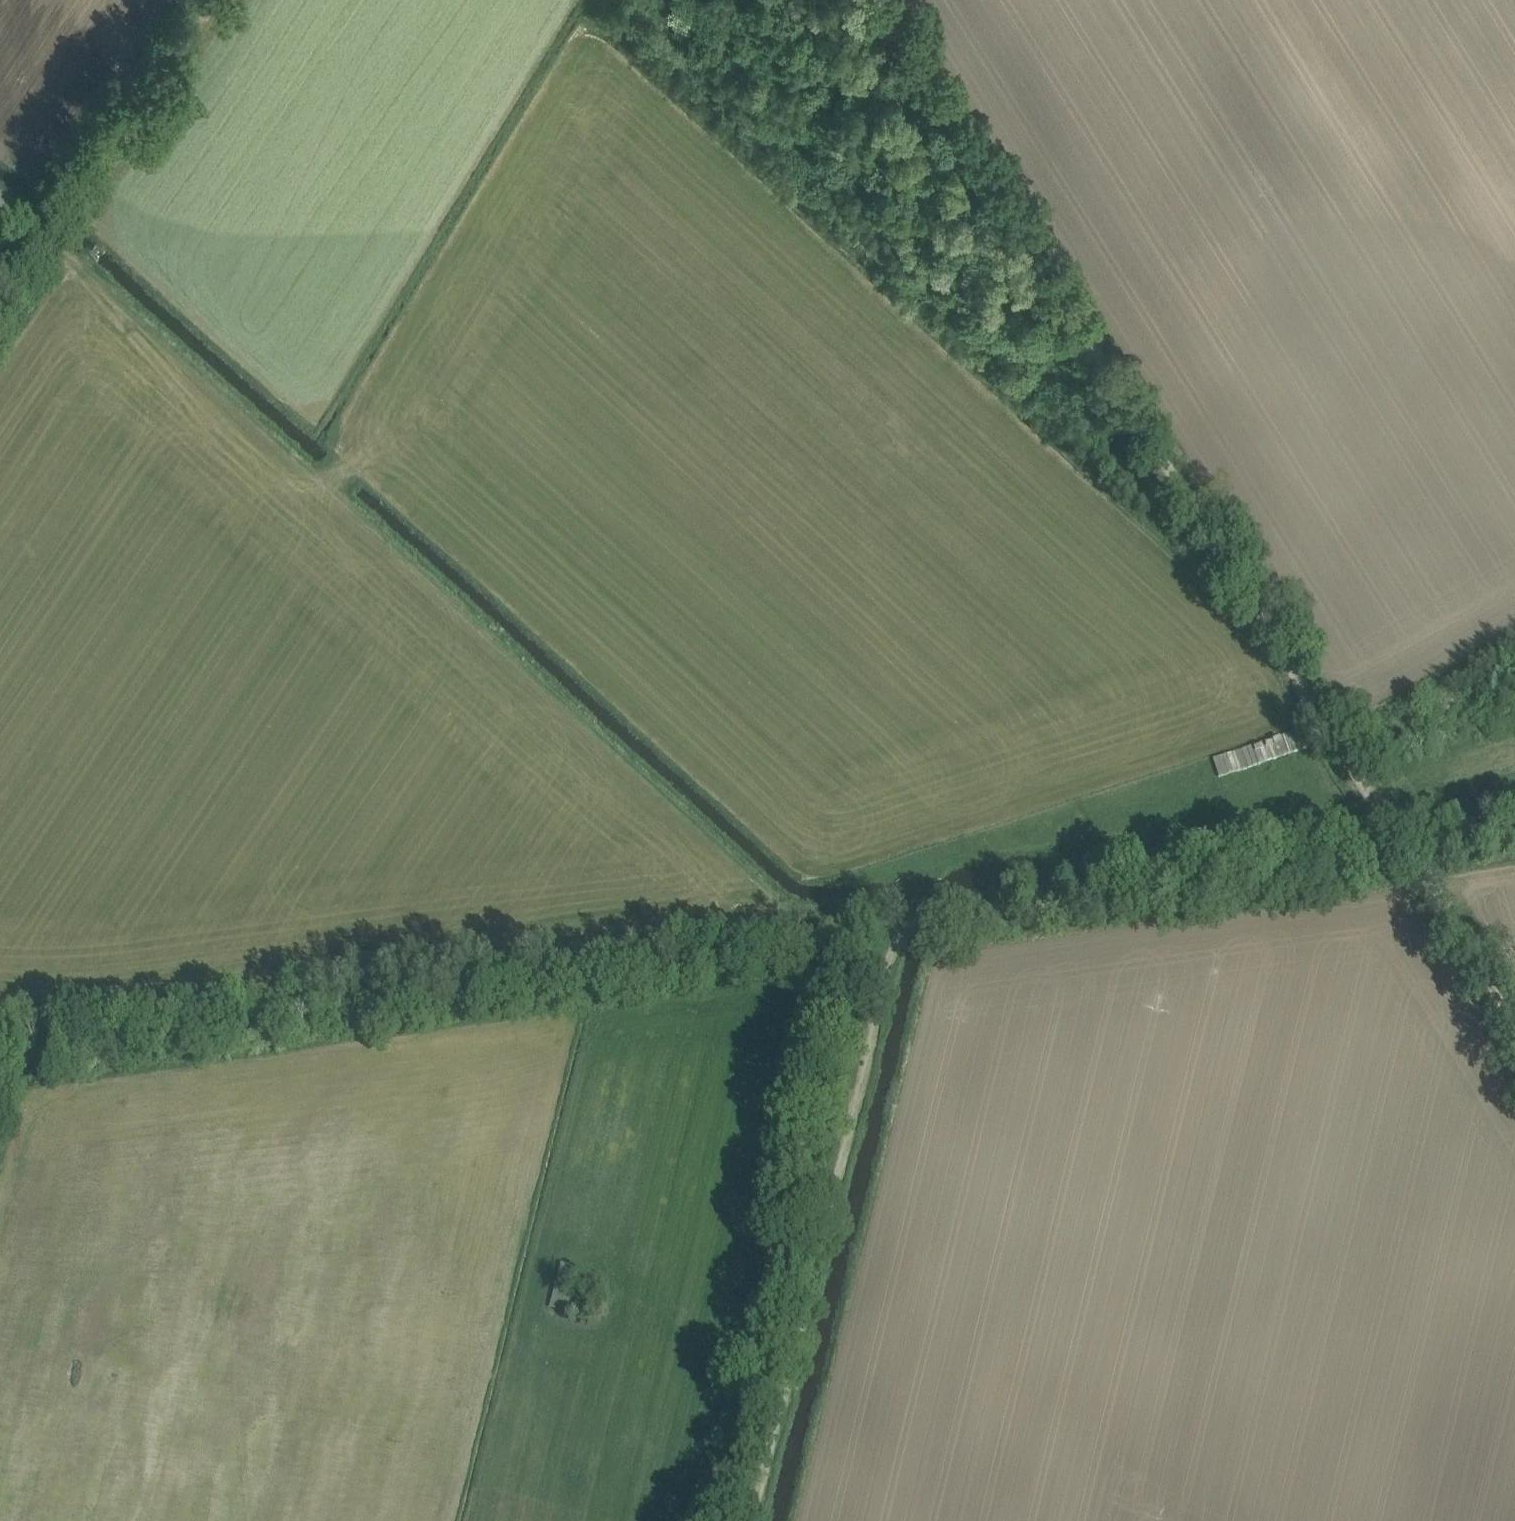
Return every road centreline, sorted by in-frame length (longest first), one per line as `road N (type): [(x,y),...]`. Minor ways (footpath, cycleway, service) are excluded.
road 1 (track): [(1408,861),(935,930),(886,967),(754,1520)]
road 2 (track): [(879,0),(1408,861)]
road 3 (track): [(1408,861),(1514,1039)]

